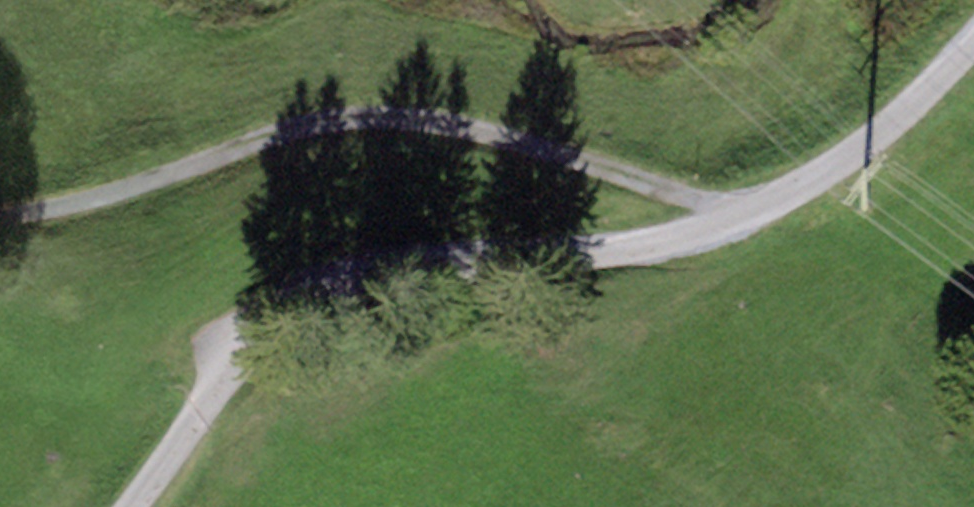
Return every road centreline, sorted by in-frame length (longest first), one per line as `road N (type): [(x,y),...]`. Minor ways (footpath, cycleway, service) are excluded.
road 1 (unclassified): [(973,30),(884,130),(753,219),(651,249),(407,271),(249,348),(124,506)]
road 2 (track): [(753,219),(566,155),(411,121),(306,124),(128,185),(0,213)]

